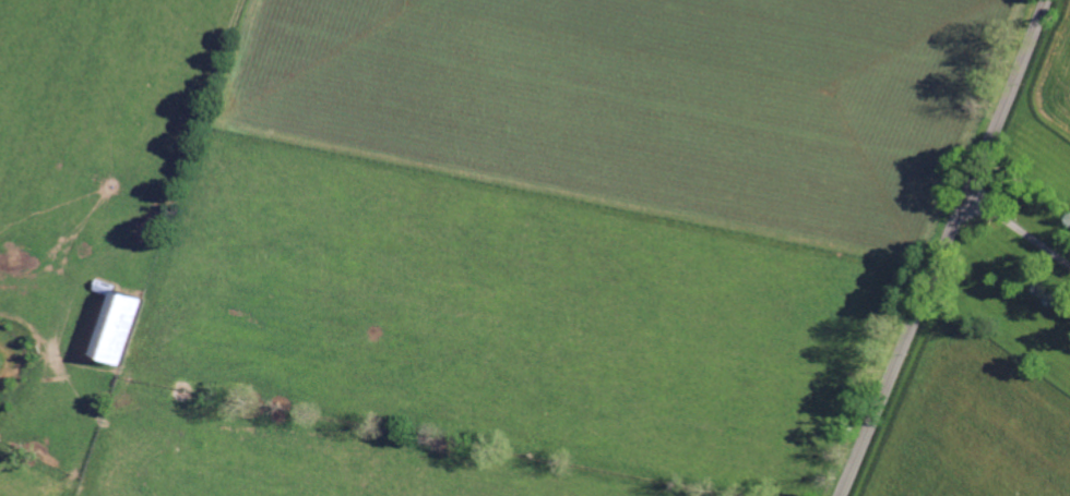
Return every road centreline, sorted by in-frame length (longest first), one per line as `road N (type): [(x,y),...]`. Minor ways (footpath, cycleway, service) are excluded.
road 1 (secondary): [(842,495),(1048,0)]

